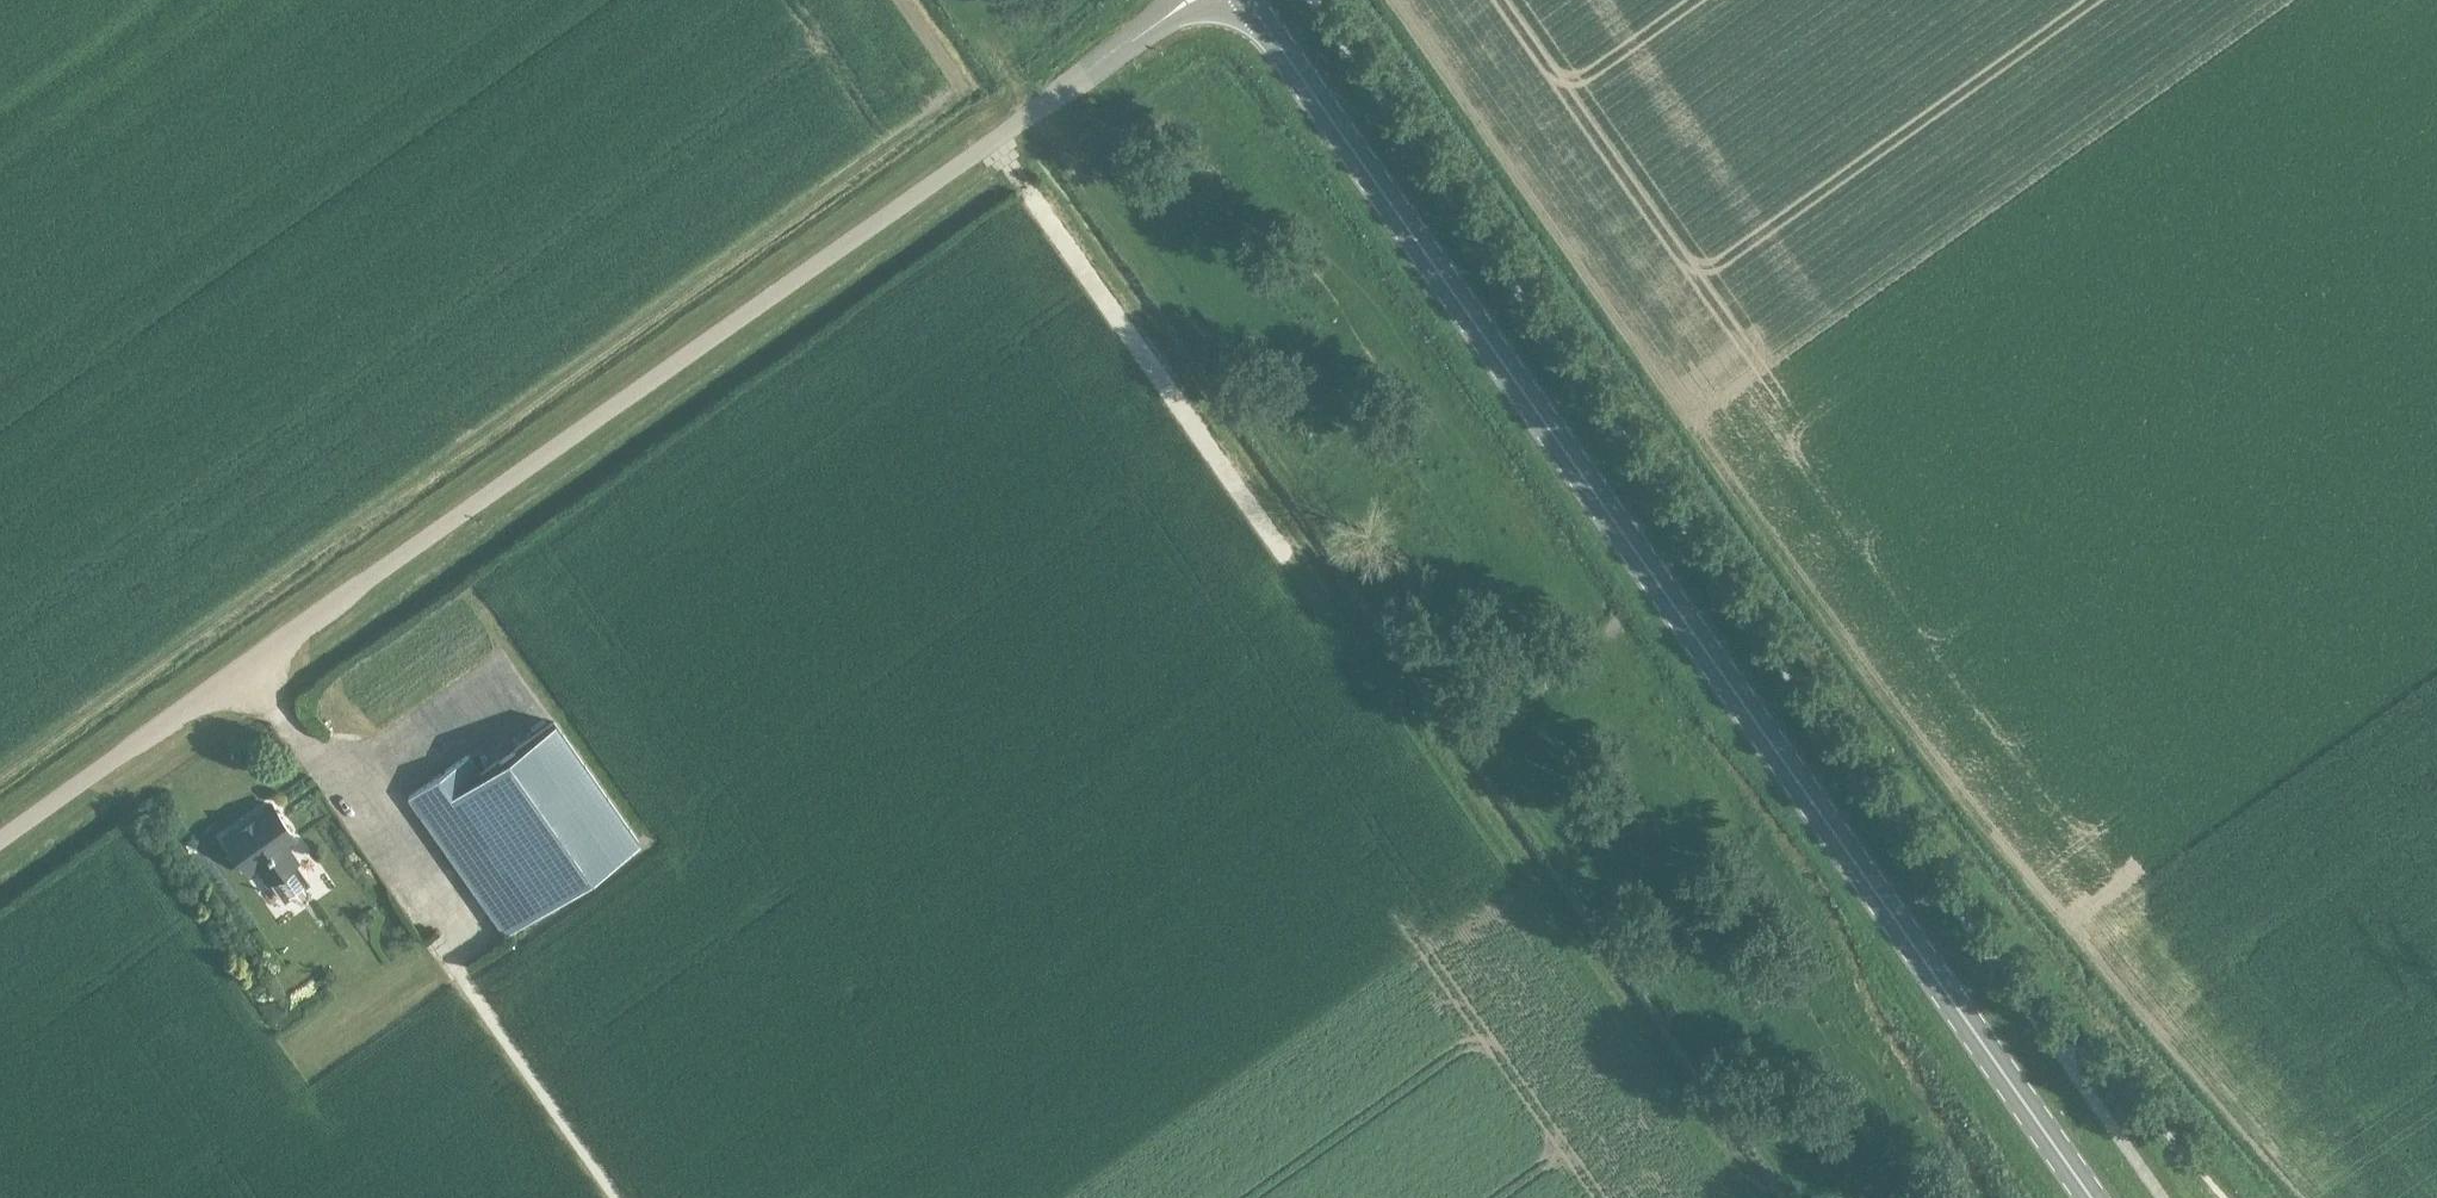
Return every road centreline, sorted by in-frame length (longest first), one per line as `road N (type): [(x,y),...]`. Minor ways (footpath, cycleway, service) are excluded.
road 1 (secondary): [(2094,1197),(1241,0)]
road 2 (unclassified): [(1194,0),(0,842)]

